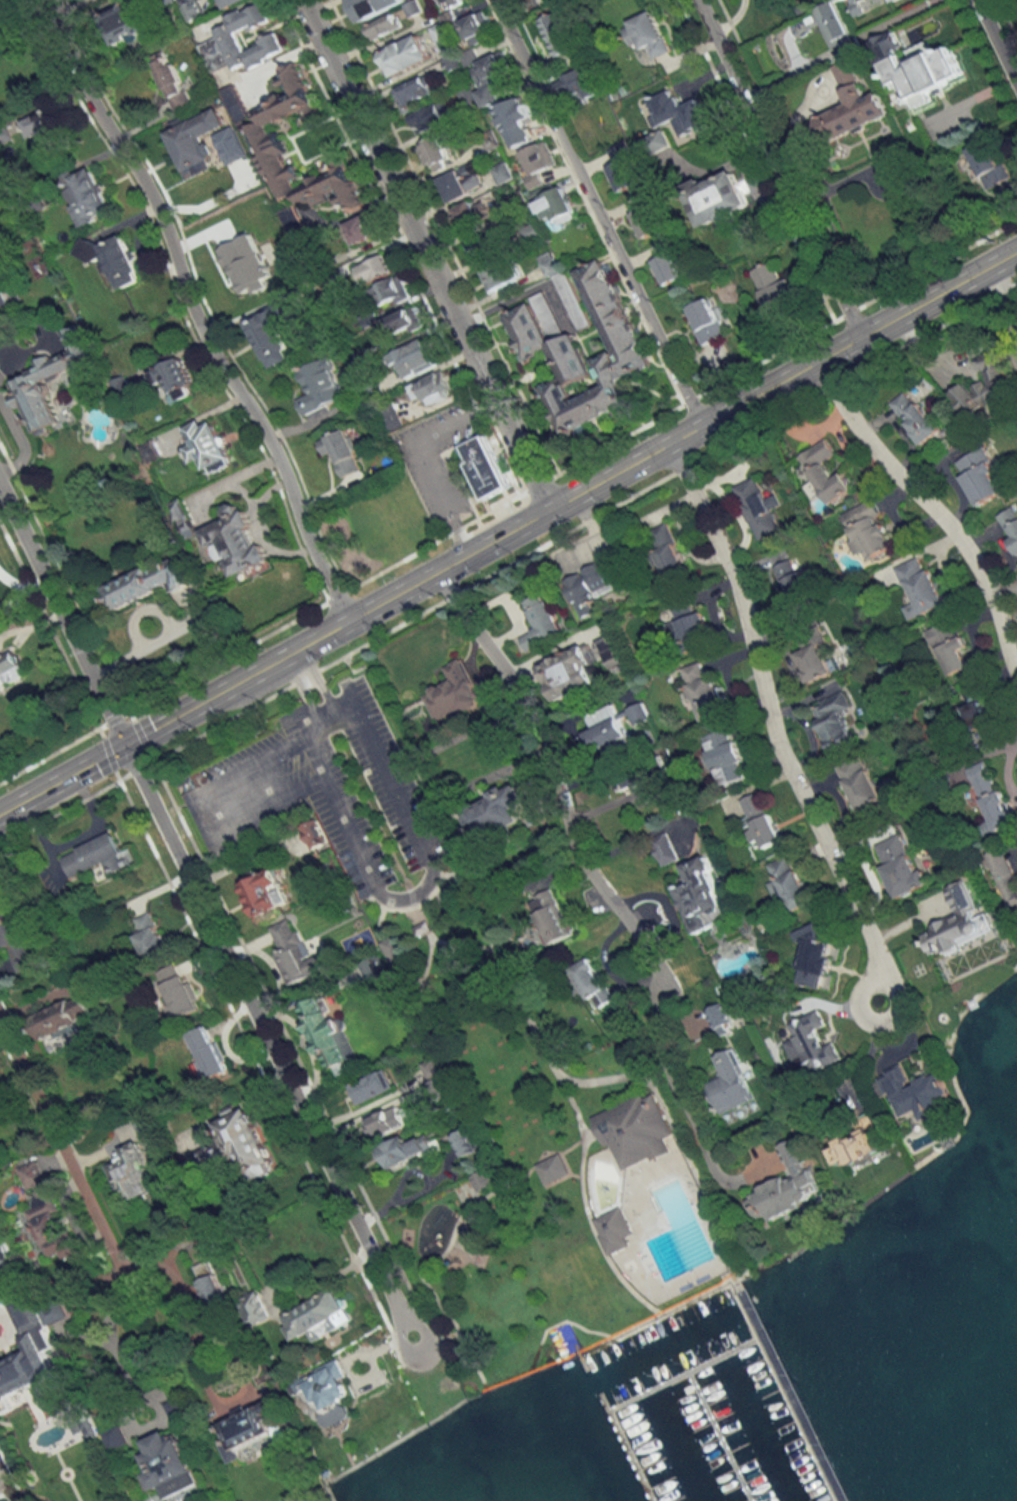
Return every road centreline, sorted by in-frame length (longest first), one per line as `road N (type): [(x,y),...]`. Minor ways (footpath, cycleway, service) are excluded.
road 1 (secondary): [(124,742),(1016,247)]
road 2 (residential): [(411,1337),(0,487)]
road 3 (residential): [(50,0),(83,89),(153,203),(199,327),(270,444),(307,541),(350,616)]
road 4 (residential): [(880,1005),(871,943),(778,747),(737,581),(670,440)]
road 5 (residential): [(549,506),(303,0)]
road 6 (residential): [(667,995),(575,856),(522,702),(453,608),(437,568)]
road 7 (residential): [(494,0),(701,423)]
road 8 (residential): [(1016,680),(971,558),(868,442),(818,358)]
road 9 (residential): [(860,335),(697,0)]
road 10 (residential): [(0,1022),(127,1282)]
road 11 (residential): [(667,995),(660,1052),(719,1189)]
road 12 (secondary): [(0,810),(124,742)]

